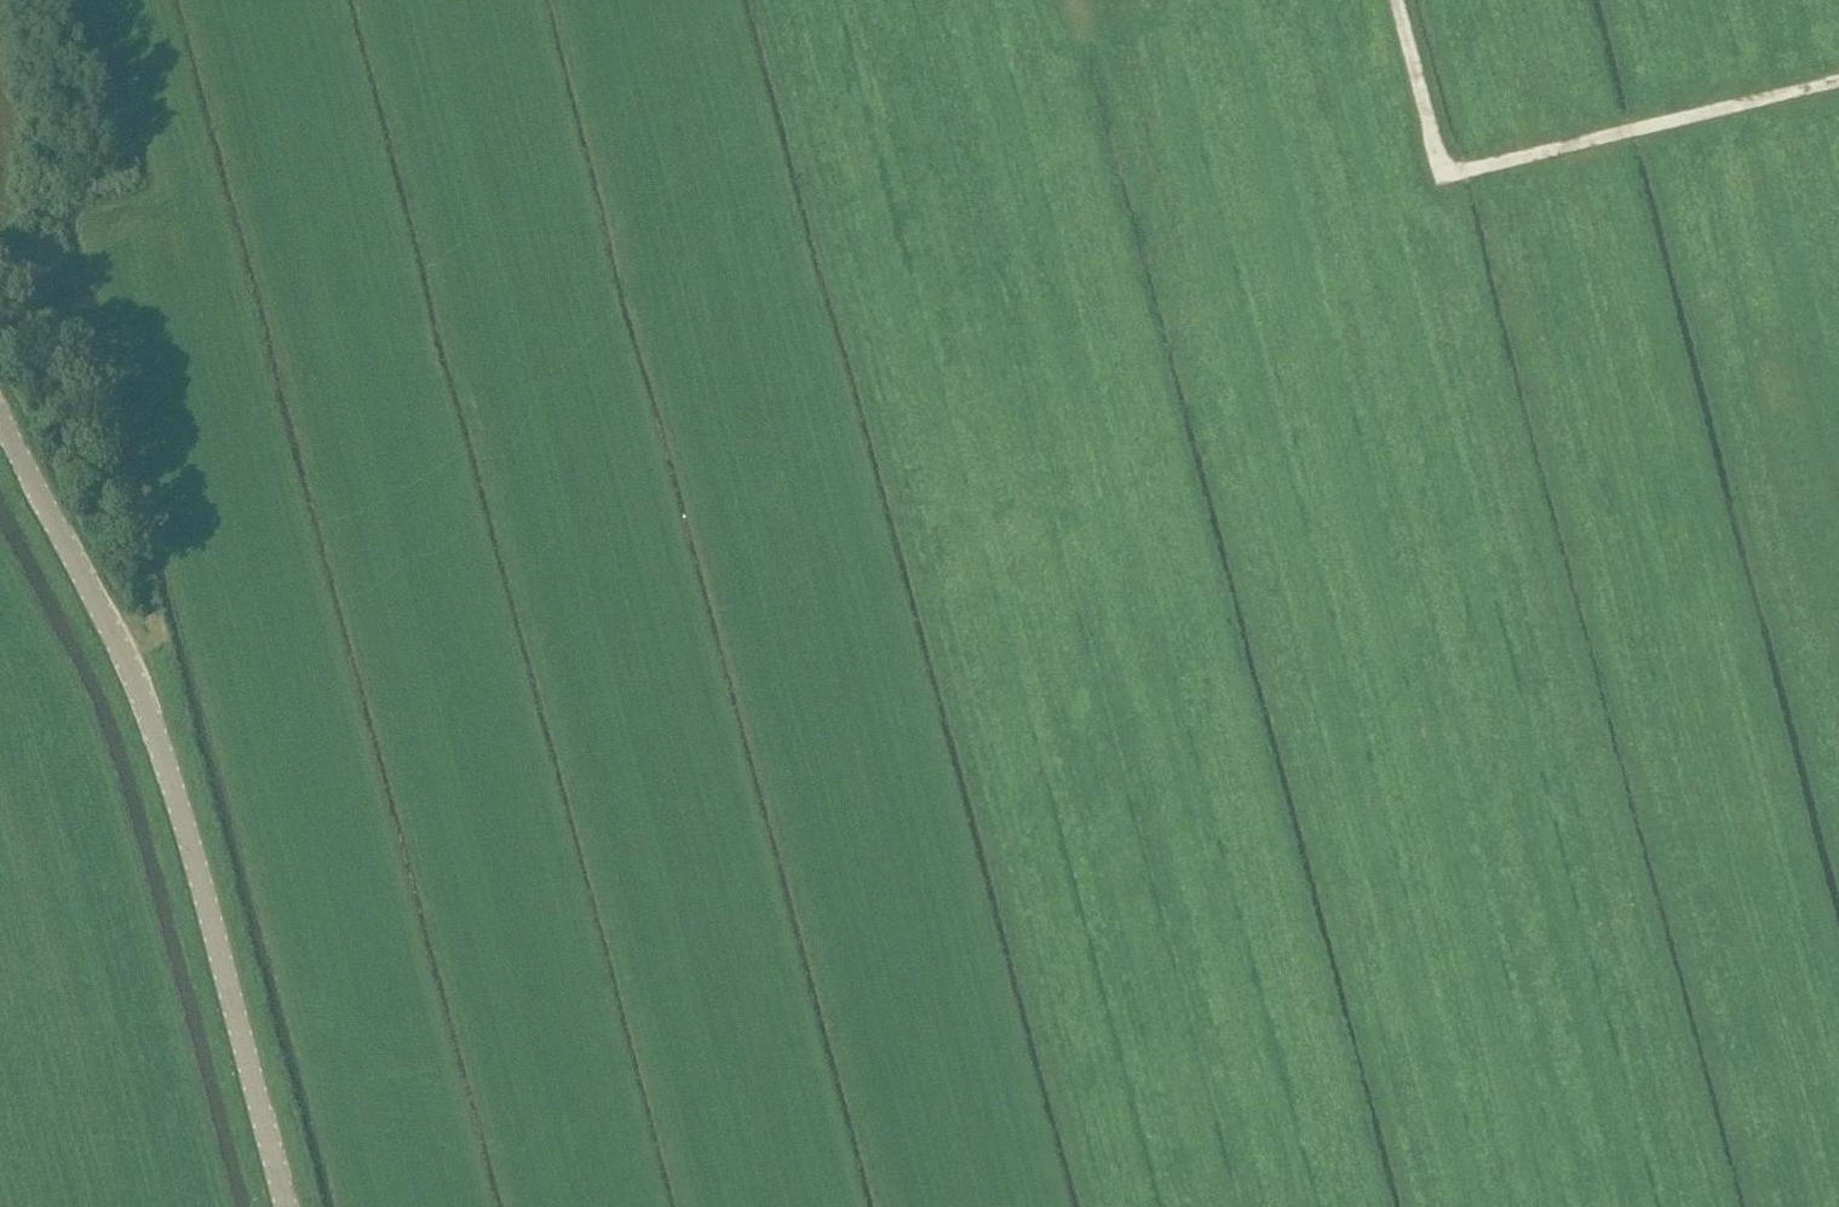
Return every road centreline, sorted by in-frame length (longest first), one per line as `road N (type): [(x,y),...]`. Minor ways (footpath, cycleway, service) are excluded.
road 1 (unclassified): [(287,1206),(175,789),(136,680),(0,418)]

